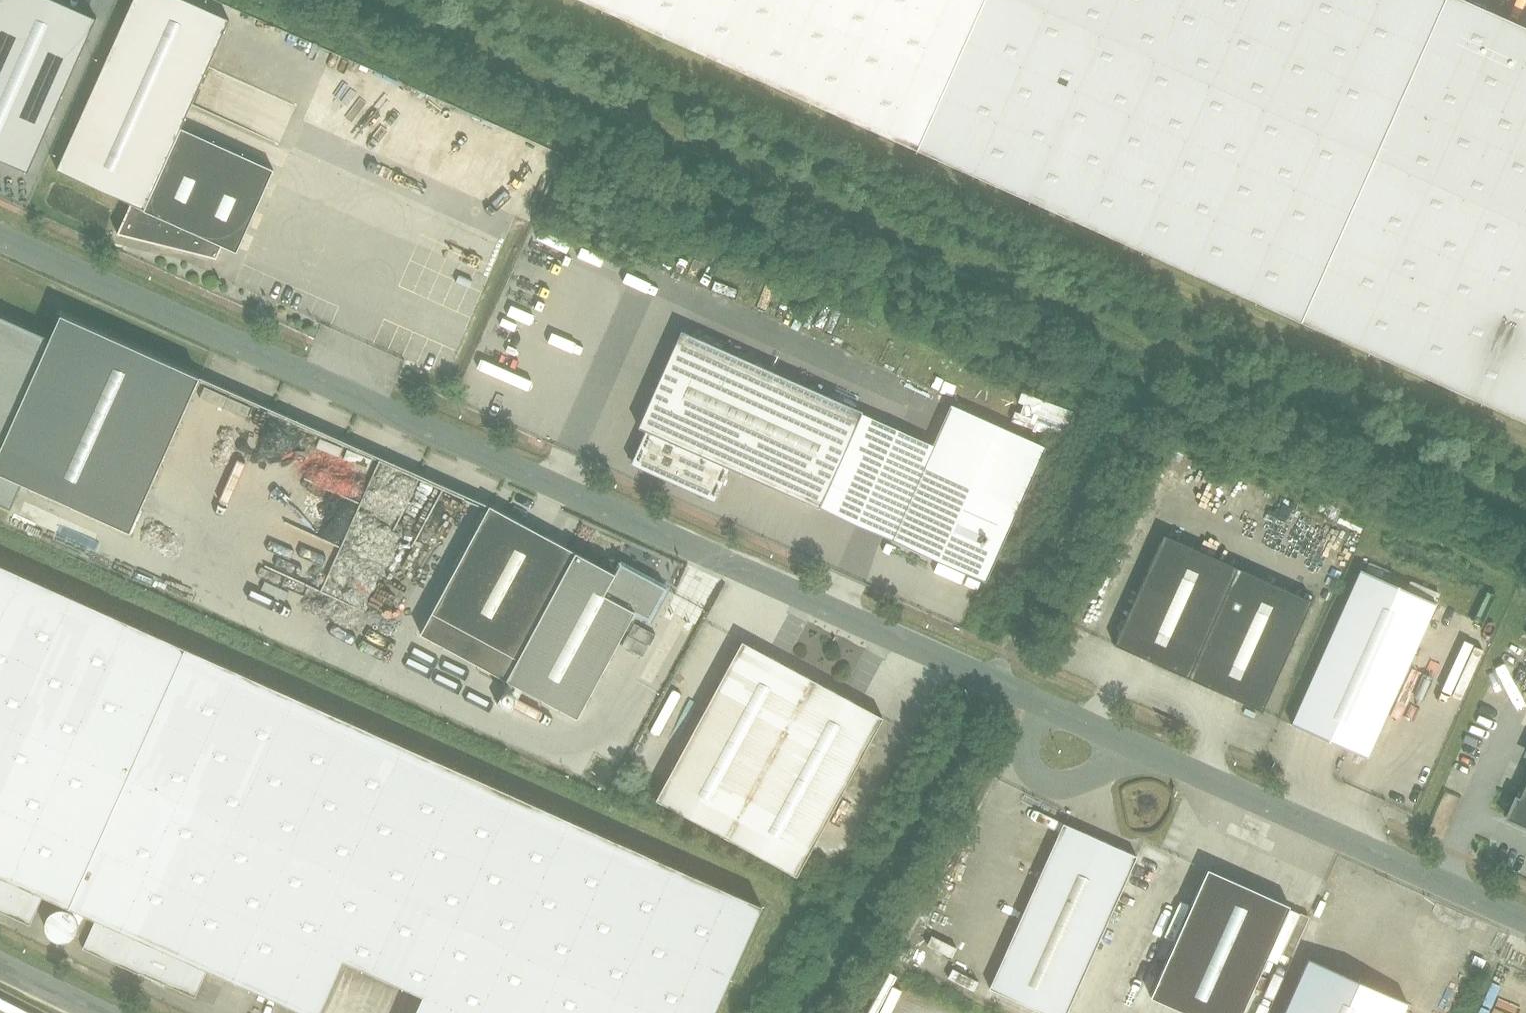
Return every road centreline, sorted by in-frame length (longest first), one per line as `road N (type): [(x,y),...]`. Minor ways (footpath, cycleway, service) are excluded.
road 1 (residential): [(1525,921),(0,236)]

